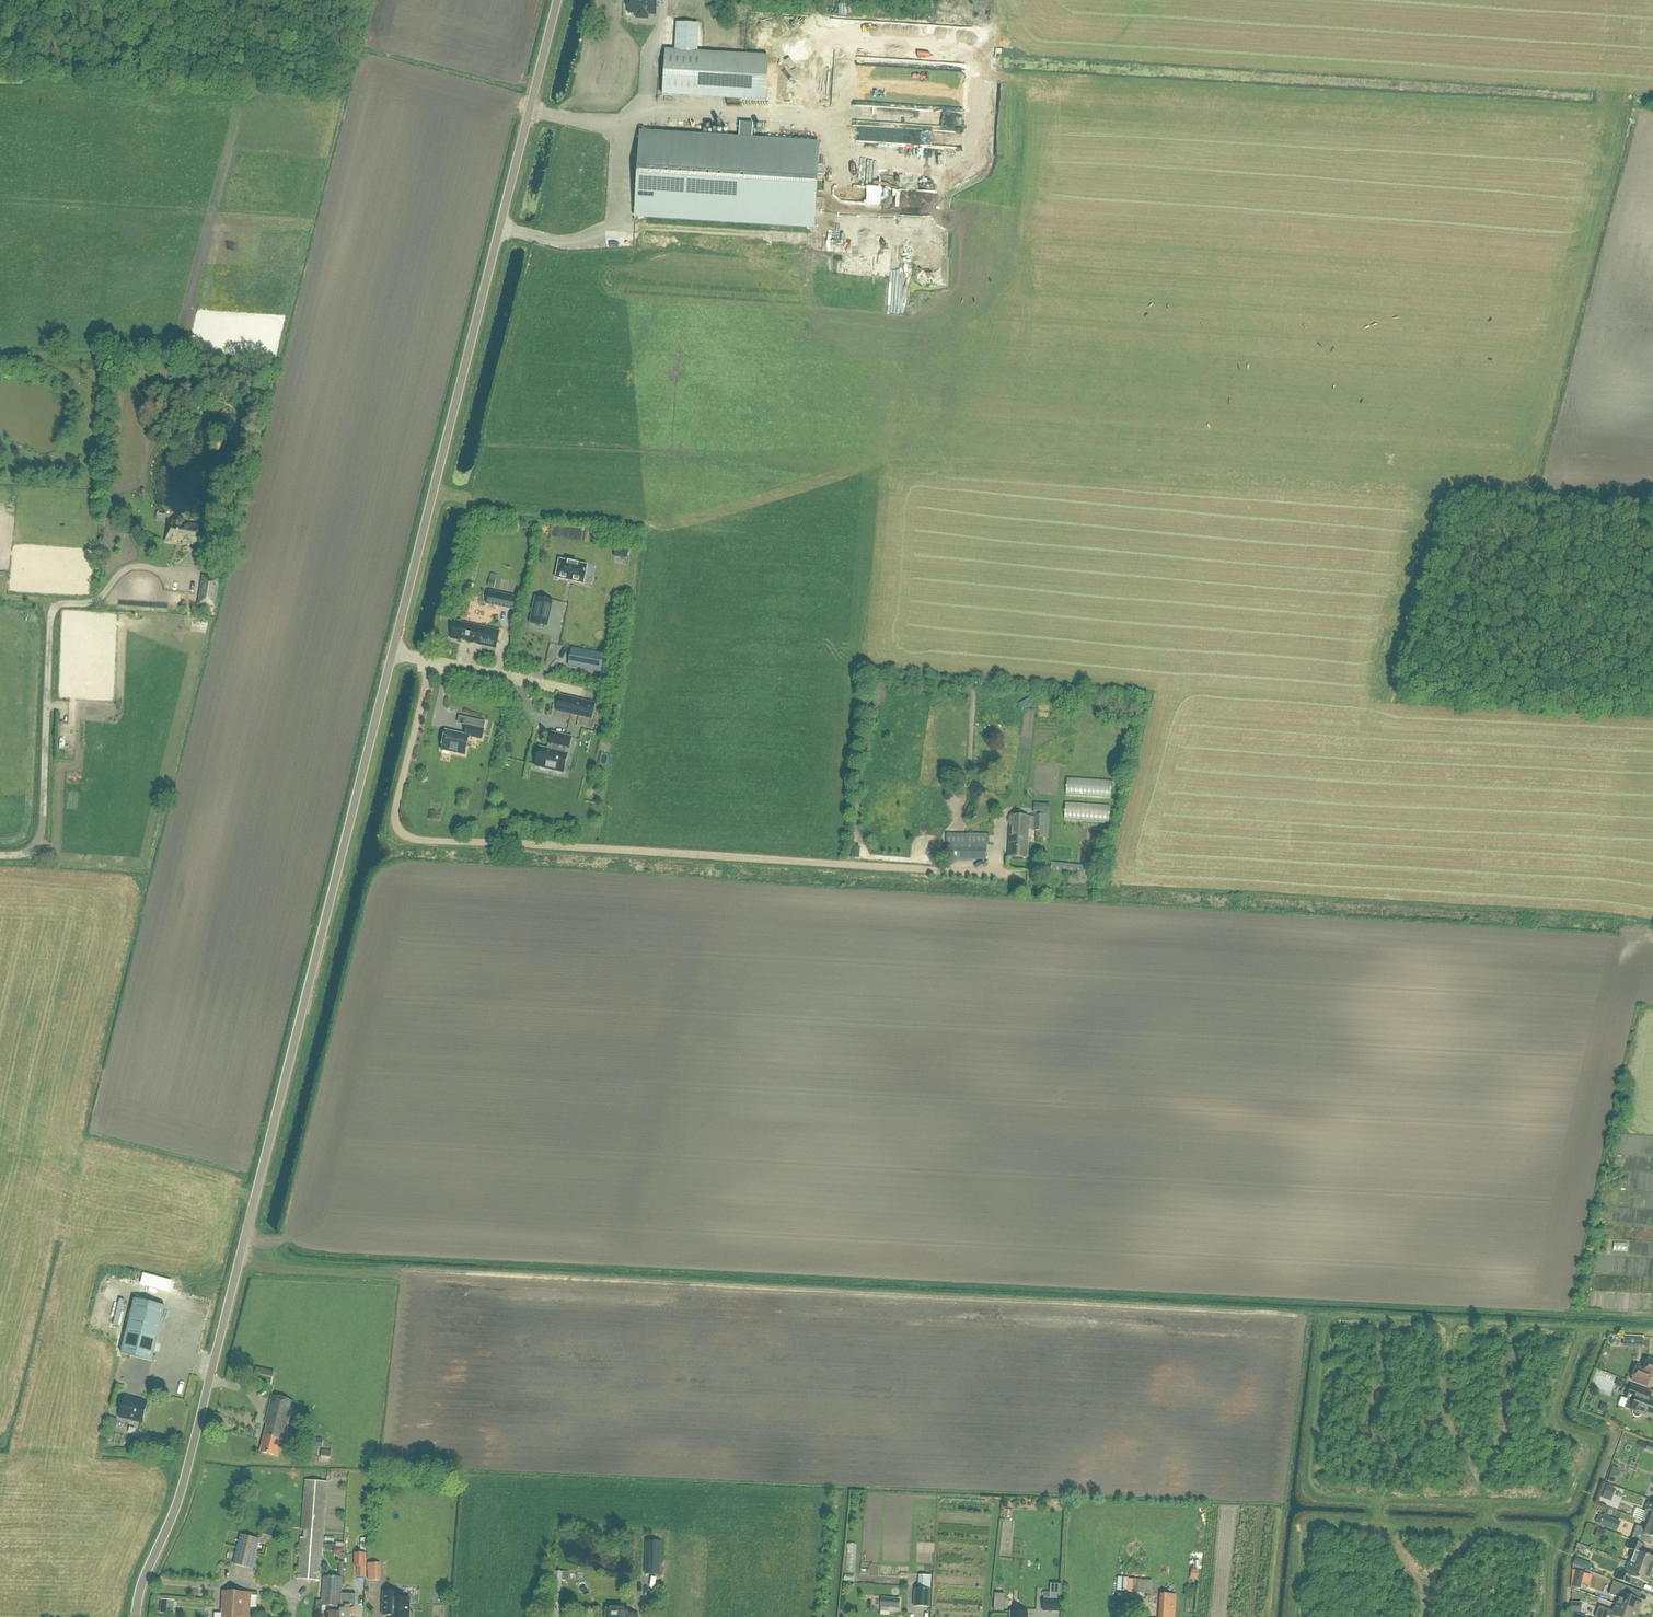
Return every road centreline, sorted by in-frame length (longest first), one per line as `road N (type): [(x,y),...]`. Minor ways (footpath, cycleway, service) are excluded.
road 1 (unclassified): [(136,1616),(182,1490),(394,651)]
road 2 (track): [(426,658),(393,811),(395,827),(414,840),(1023,876)]
road 3 (unclassified): [(394,651),(558,0)]
road 4 (track): [(0,856),(35,851),(42,835),(54,610),(95,601),(126,570),(176,575)]
road 5 (track): [(125,571),(109,557),(112,496),(144,482),(155,351)]
road 6 (residential): [(394,651),(576,691)]

